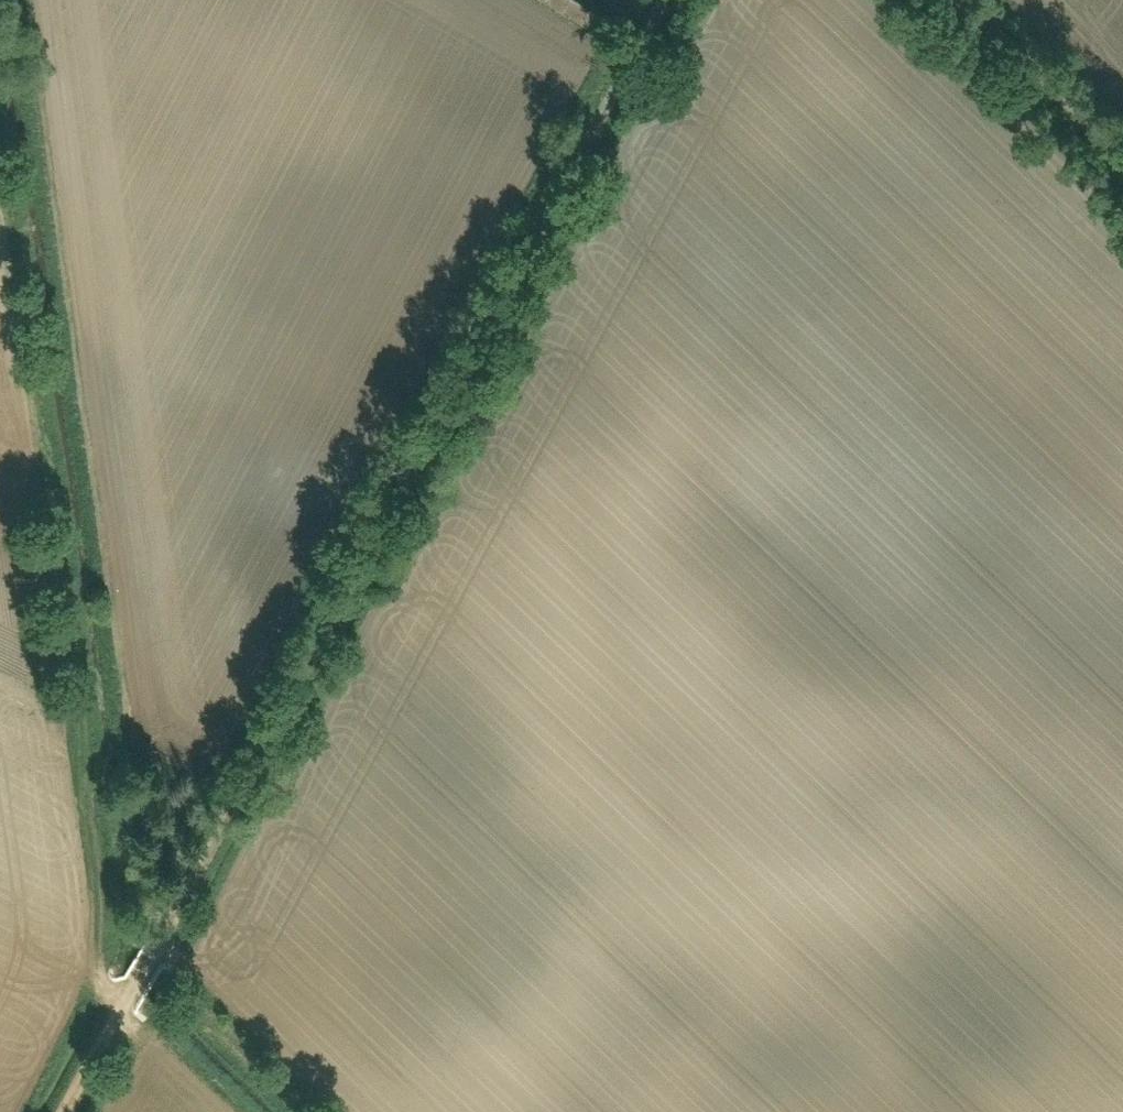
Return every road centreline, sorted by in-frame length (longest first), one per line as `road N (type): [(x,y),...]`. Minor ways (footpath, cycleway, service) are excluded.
road 1 (unclassified): [(668,0),(197,880),(64,1111)]

